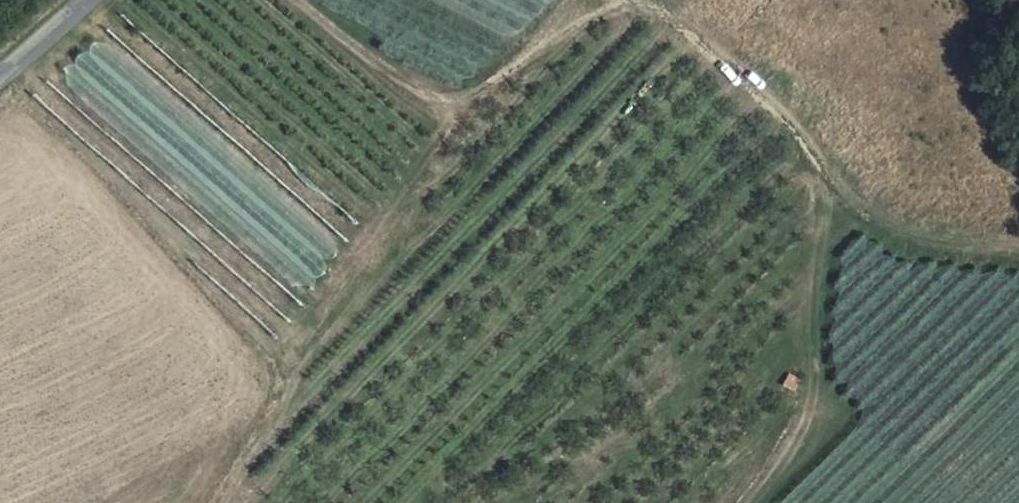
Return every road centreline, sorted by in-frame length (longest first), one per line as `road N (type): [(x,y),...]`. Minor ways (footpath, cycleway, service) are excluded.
road 1 (track): [(302,0),(441,105),(503,86),(609,10),(670,27),(823,185),(907,239),(1018,258)]
road 2 (track): [(756,502),(814,414),(823,185)]
road 3 (tertiary): [(93,0),(0,78)]

